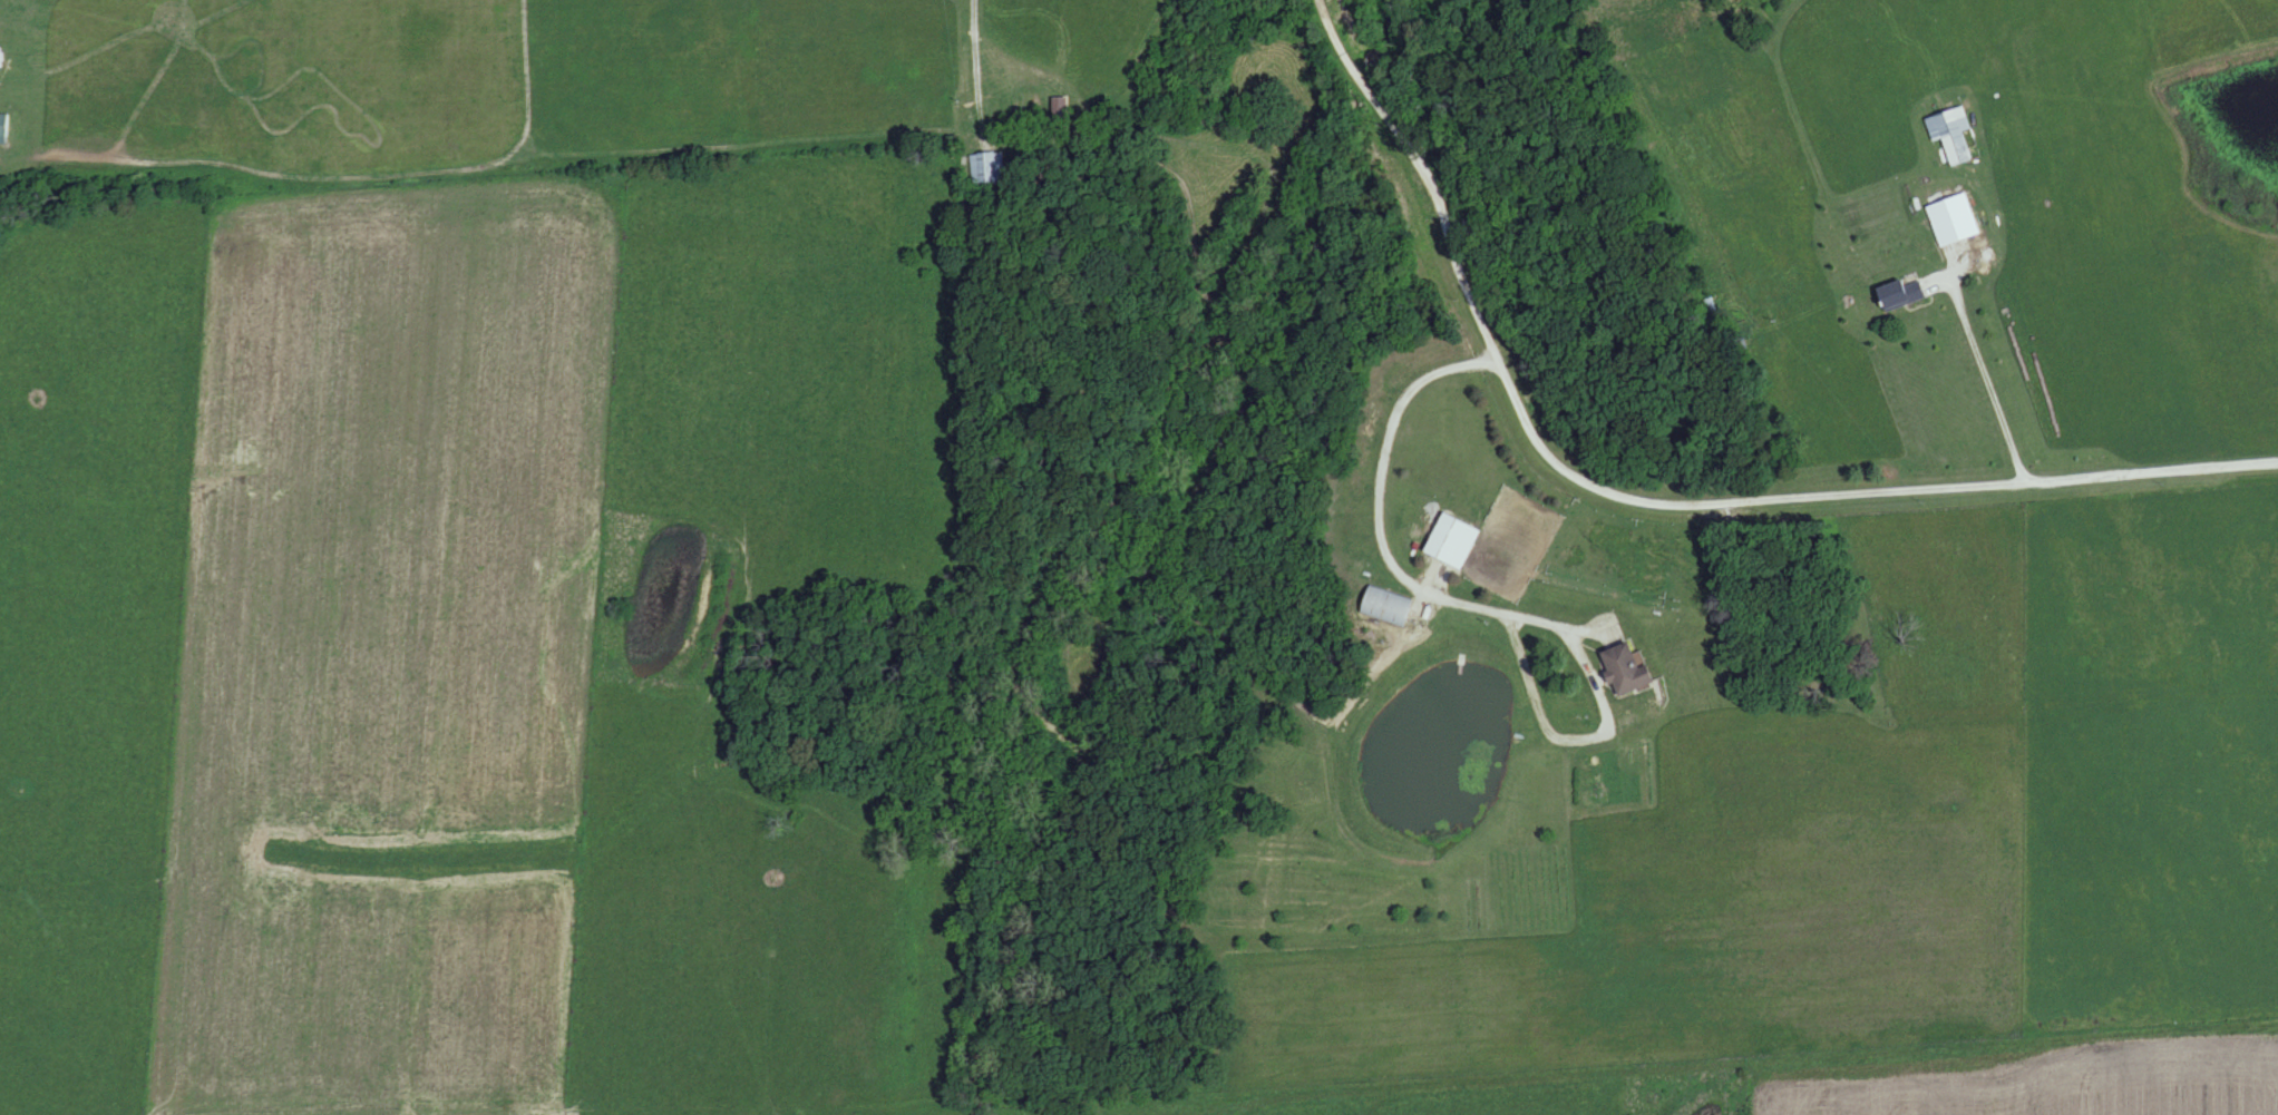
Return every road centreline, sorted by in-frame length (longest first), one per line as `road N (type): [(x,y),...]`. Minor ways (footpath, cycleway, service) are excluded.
road 1 (residential): [(2277,469),(1701,507),(1656,507),(1577,480),(1535,440),(1458,260),(1437,186),(1367,91),(1321,0)]
road 2 (residential): [(1507,368),(1450,375),(1422,388),(1403,410),(1384,472),(1381,516),(1391,559),(1418,586),(1456,604),(1598,625)]

